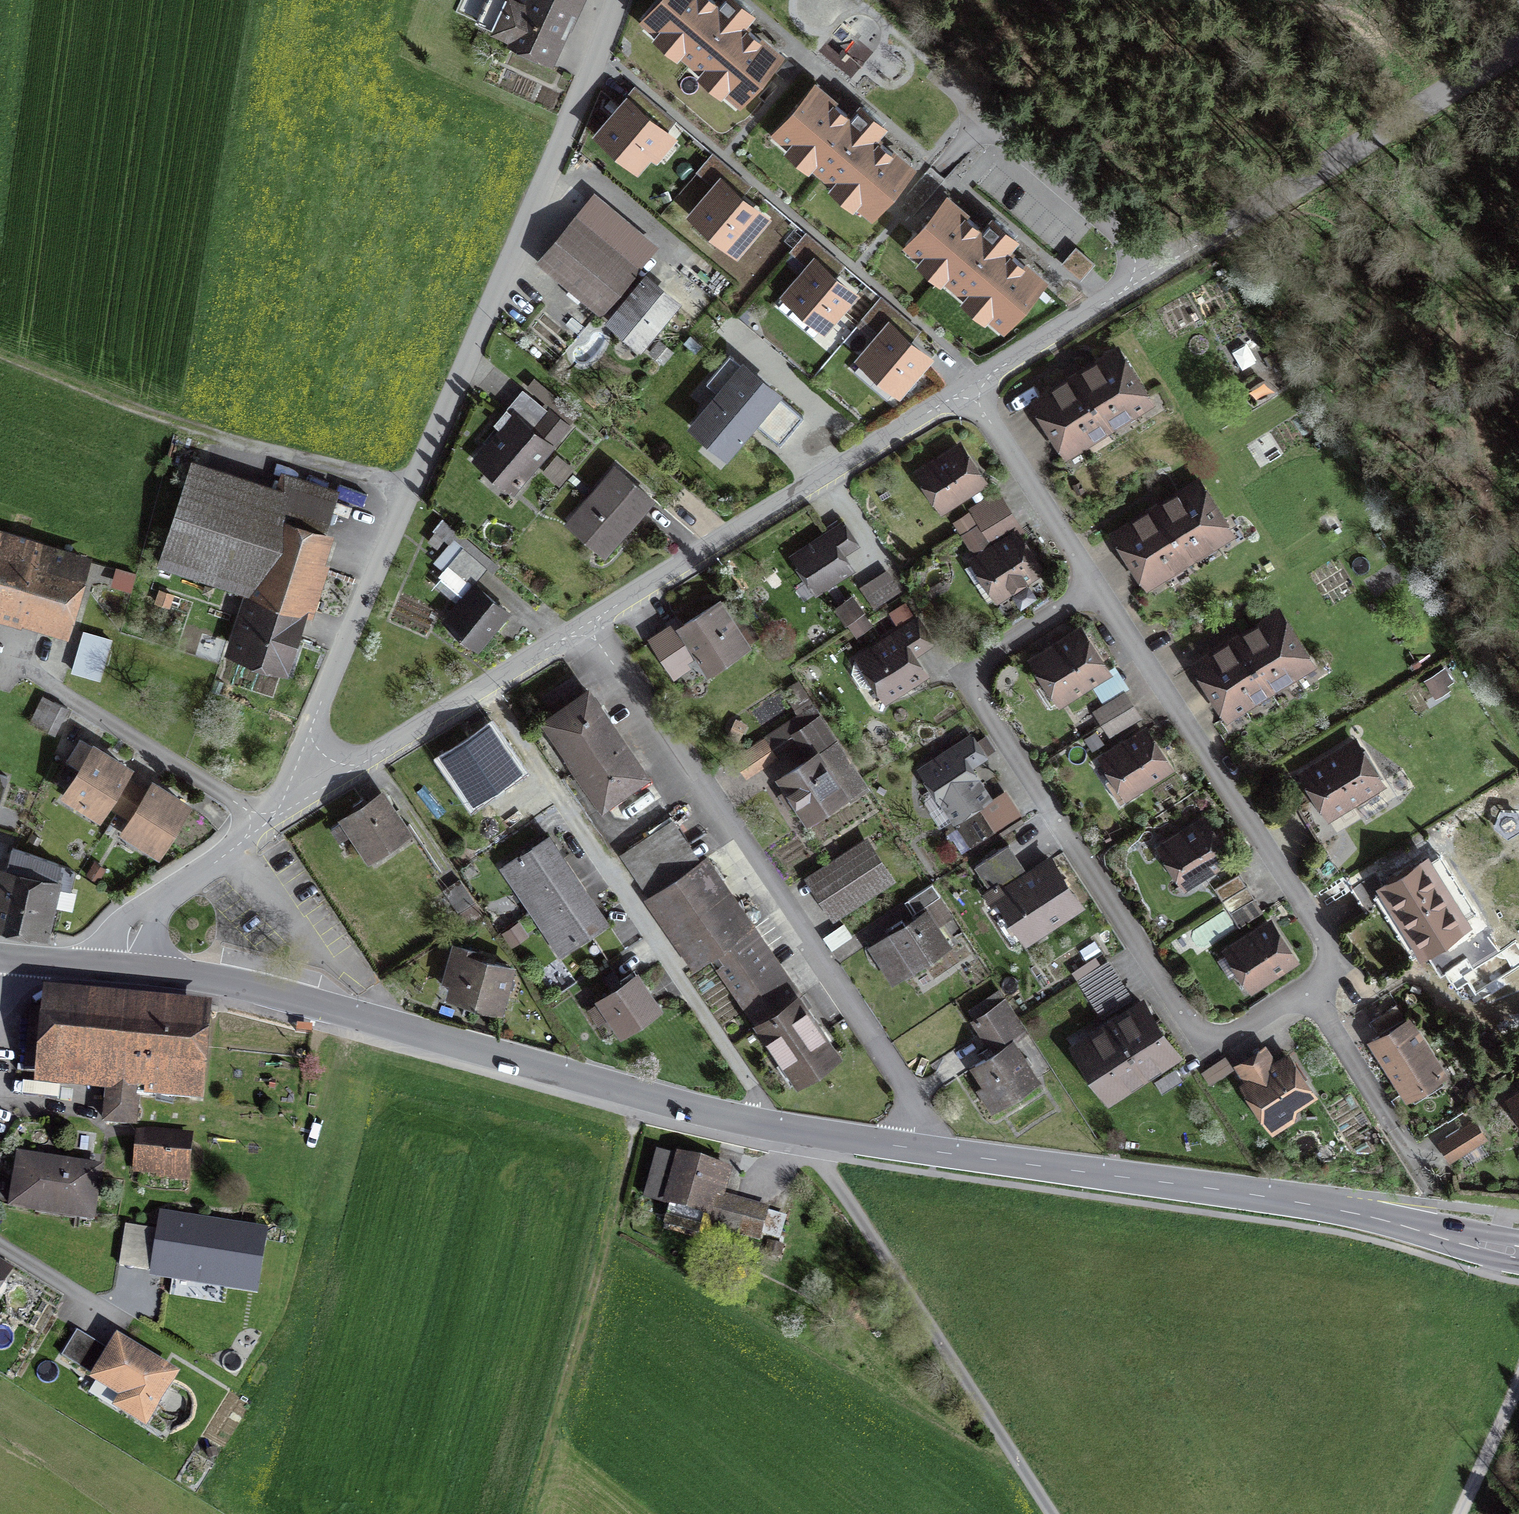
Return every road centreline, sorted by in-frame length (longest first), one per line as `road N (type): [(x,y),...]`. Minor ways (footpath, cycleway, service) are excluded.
road 1 (residential): [(1094,589),(1324,941),(1324,967),(1305,990),(1228,1037),(1206,1038),(1187,1025),(978,702),(977,676),(991,655)]
road 2 (residential): [(309,795),(308,748),(321,701),(620,0)]
road 3 (secondary): [(775,1130),(227,982),(127,967)]
road 4 (residential): [(584,627),(944,1153)]
road 5 (secondary): [(1518,1252),(1255,1195),(944,1153)]
road 6 (residential): [(488,686),(638,905),(775,1130)]
road 7 (tertiary): [(584,627),(969,387)]
road 8 (track): [(1047,1513),(807,1135)]
road 9 (track): [(0,354),(174,422),(412,485)]
road 10 (track): [(641,1098),(536,1513)]
road 11 (tertiary): [(1157,271),(1518,44)]
road 12 (tertiary): [(127,967),(135,930),(155,905),(309,795)]
road 13 (residential): [(969,387),(1094,589)]
road 14 (residential): [(987,109),(1157,271)]
road 15 (tertiary): [(969,387),(1157,271)]
road 16 (tertiary): [(309,795),(488,686)]
road 17 (secondary): [(944,1153),(775,1130)]
road 18 (track): [(1518,1384),(1458,1513)]
road 19 (residential): [(991,655),(1094,589)]

